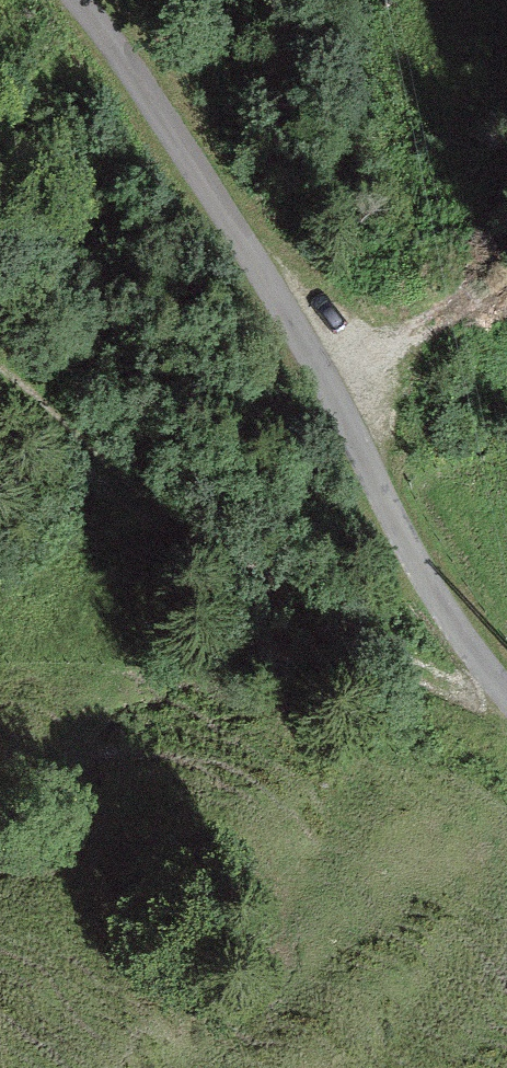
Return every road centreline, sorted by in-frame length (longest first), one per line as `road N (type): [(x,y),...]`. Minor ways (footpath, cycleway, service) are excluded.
road 1 (track): [(506,693),(444,602),(223,209),(77,0)]
road 2 (track): [(0,381),(184,536),(506,704)]

